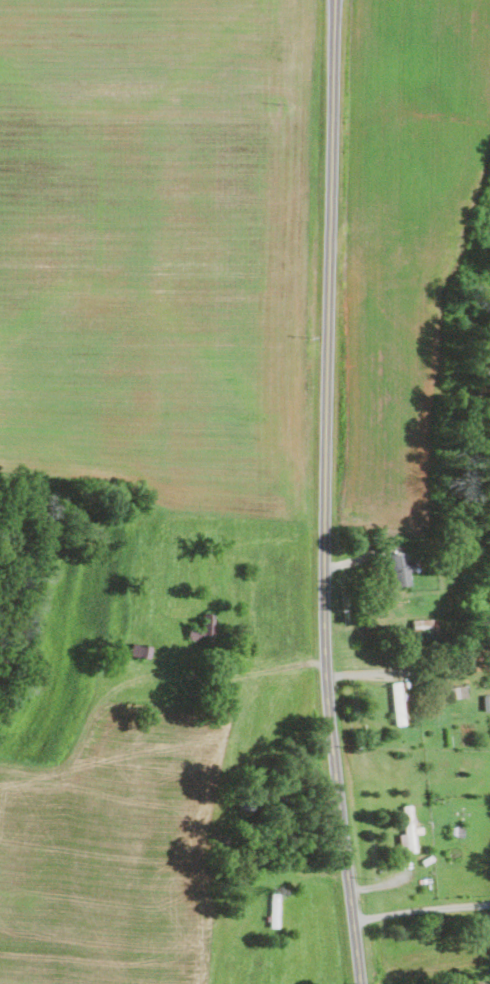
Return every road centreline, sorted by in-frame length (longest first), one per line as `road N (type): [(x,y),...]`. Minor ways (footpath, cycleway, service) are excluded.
road 1 (residential): [(362,983),(327,690),(332,0)]

